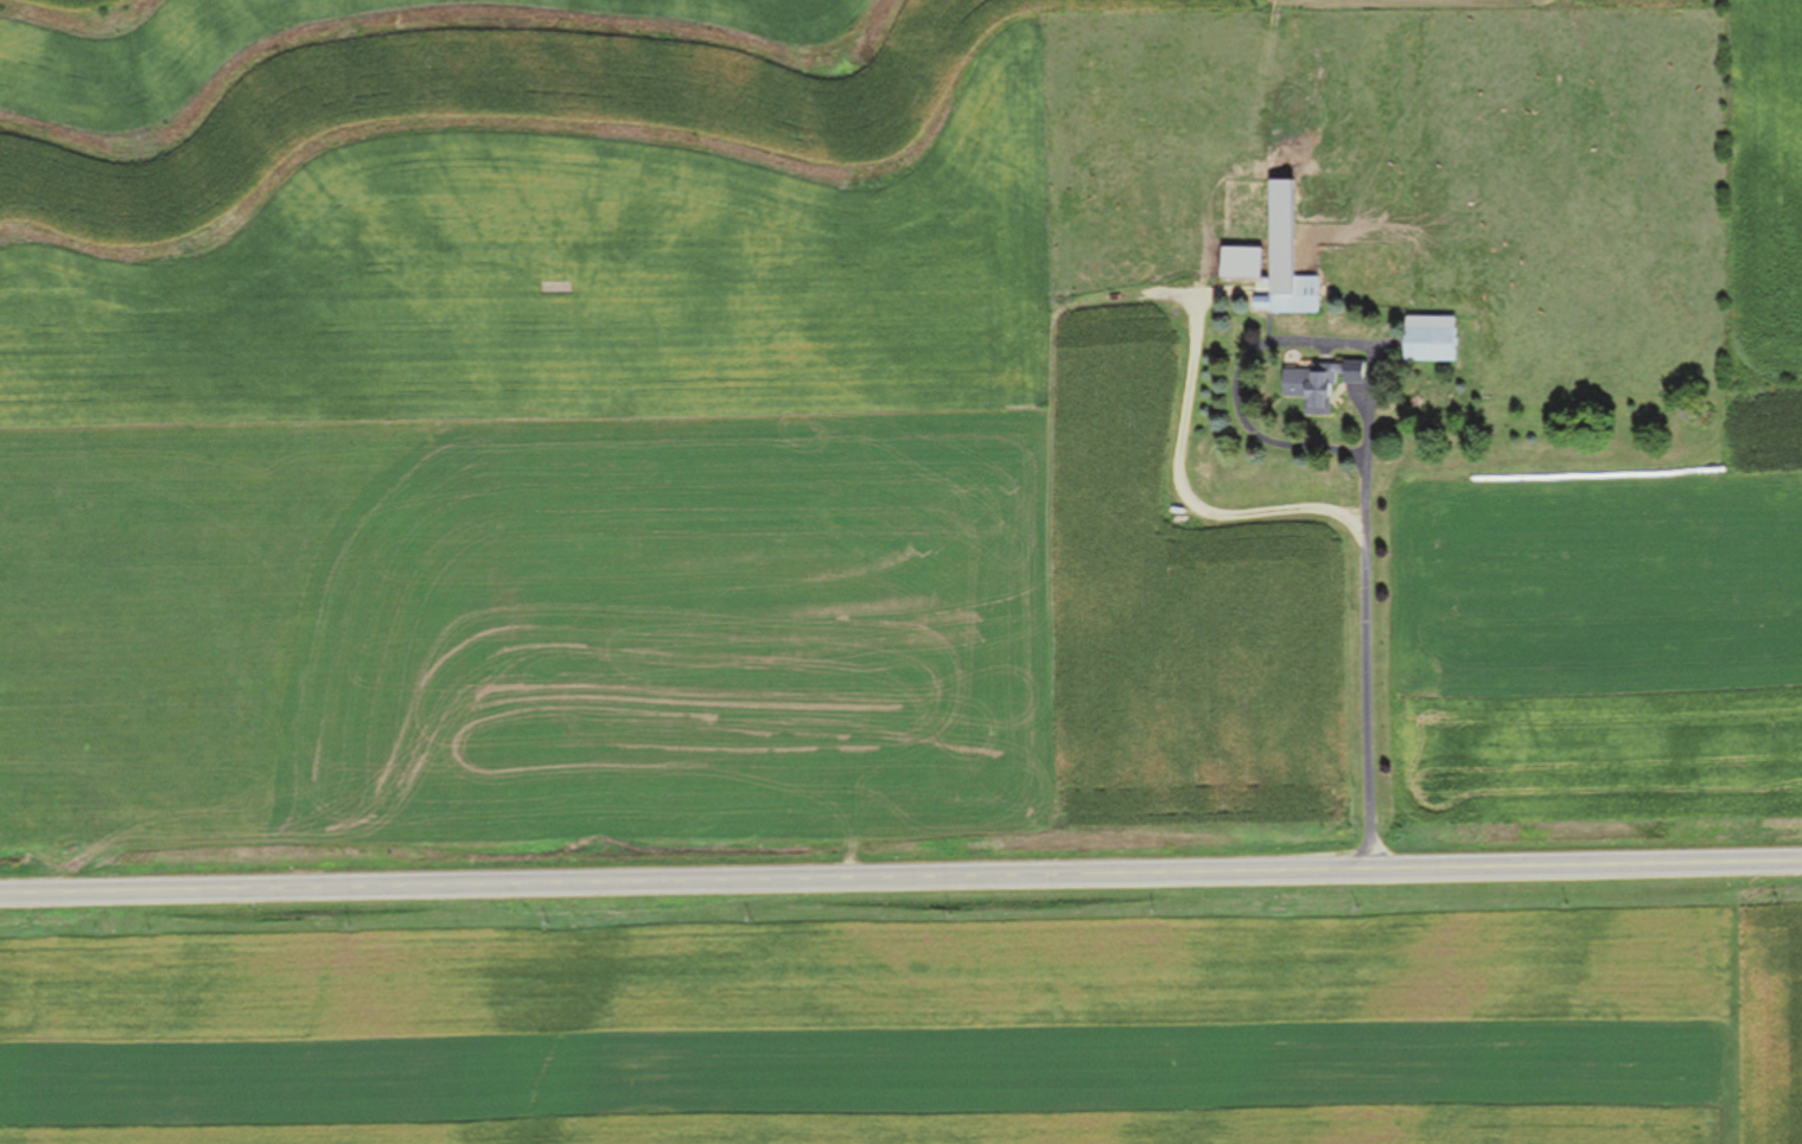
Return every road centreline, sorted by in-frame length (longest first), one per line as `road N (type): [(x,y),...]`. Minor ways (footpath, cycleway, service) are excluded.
road 1 (primary): [(1801,864),(0,894)]

